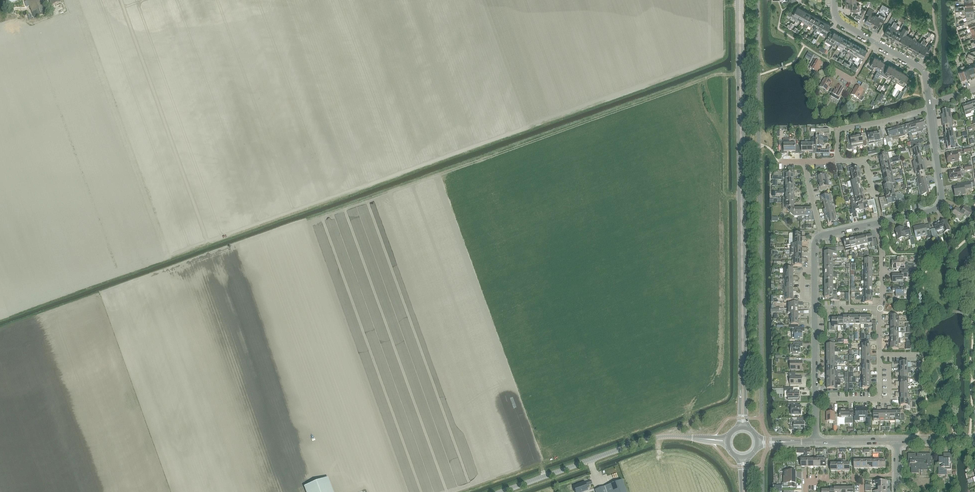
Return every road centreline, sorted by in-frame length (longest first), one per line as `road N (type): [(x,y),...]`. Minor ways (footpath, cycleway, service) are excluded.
road 1 (tertiary): [(743,427),(739,0)]
road 2 (unclassified): [(502,491),(657,437),(728,441)]
road 3 (residential): [(876,223),(940,204),(930,109)]
road 4 (residential): [(838,161),(840,129),(930,109)]

